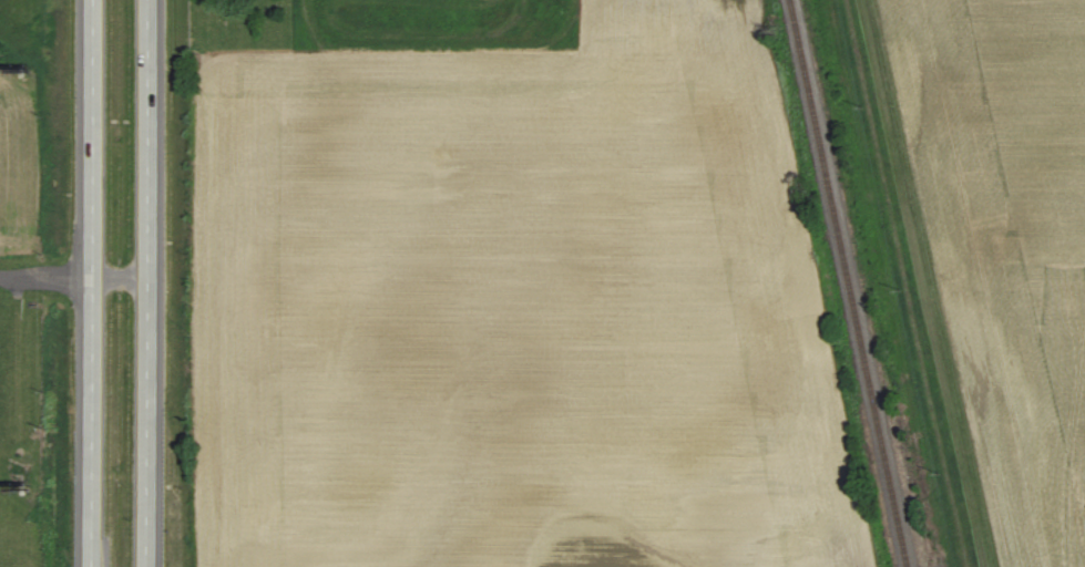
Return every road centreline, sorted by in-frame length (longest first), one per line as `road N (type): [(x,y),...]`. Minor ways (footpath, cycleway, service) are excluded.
road 1 (primary): [(150,566),(147,0)]
road 2 (primary): [(92,0),(92,566)]

